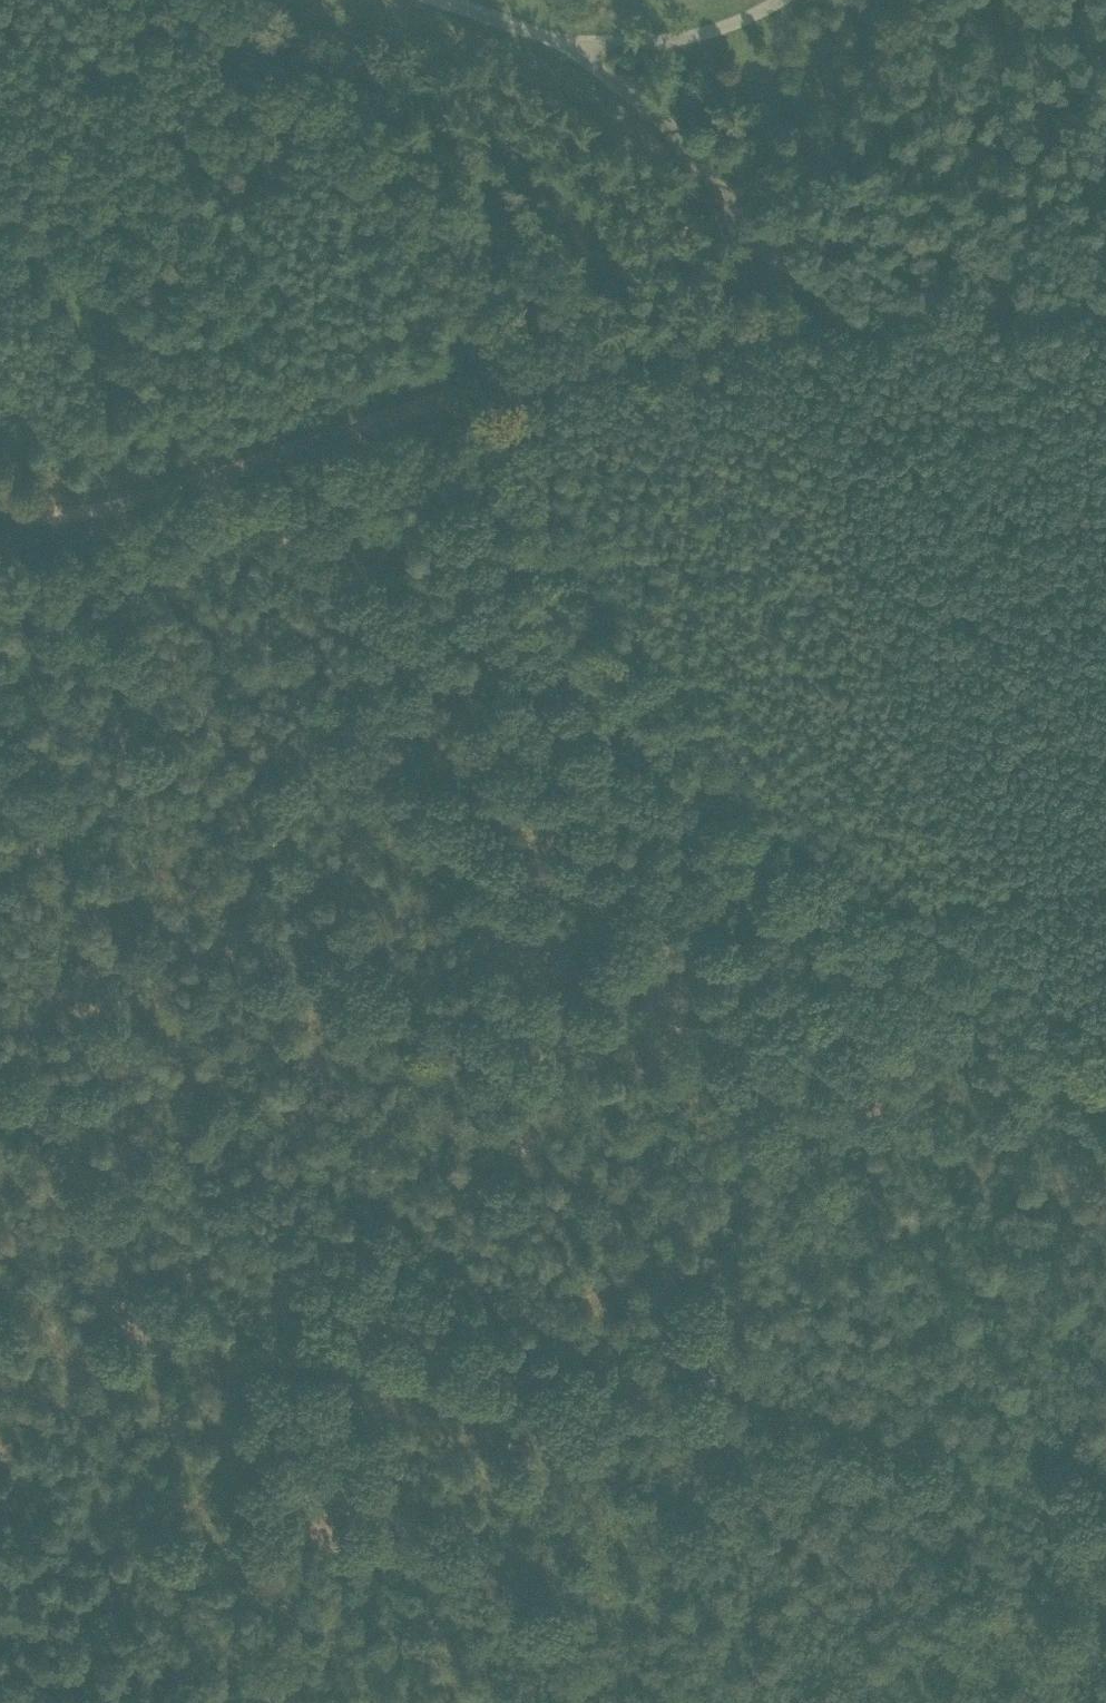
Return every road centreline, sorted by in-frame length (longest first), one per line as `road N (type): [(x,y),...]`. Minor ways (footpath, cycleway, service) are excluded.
road 1 (track): [(261,467),(607,358),(681,341),(868,323)]
road 2 (track): [(0,490),(45,520),(96,520),(261,467)]
road 3 (track): [(868,323),(1105,308)]
road 4 (track): [(570,42),(638,43),(706,32),(777,0)]
road 5 (track): [(449,0),(570,42)]

